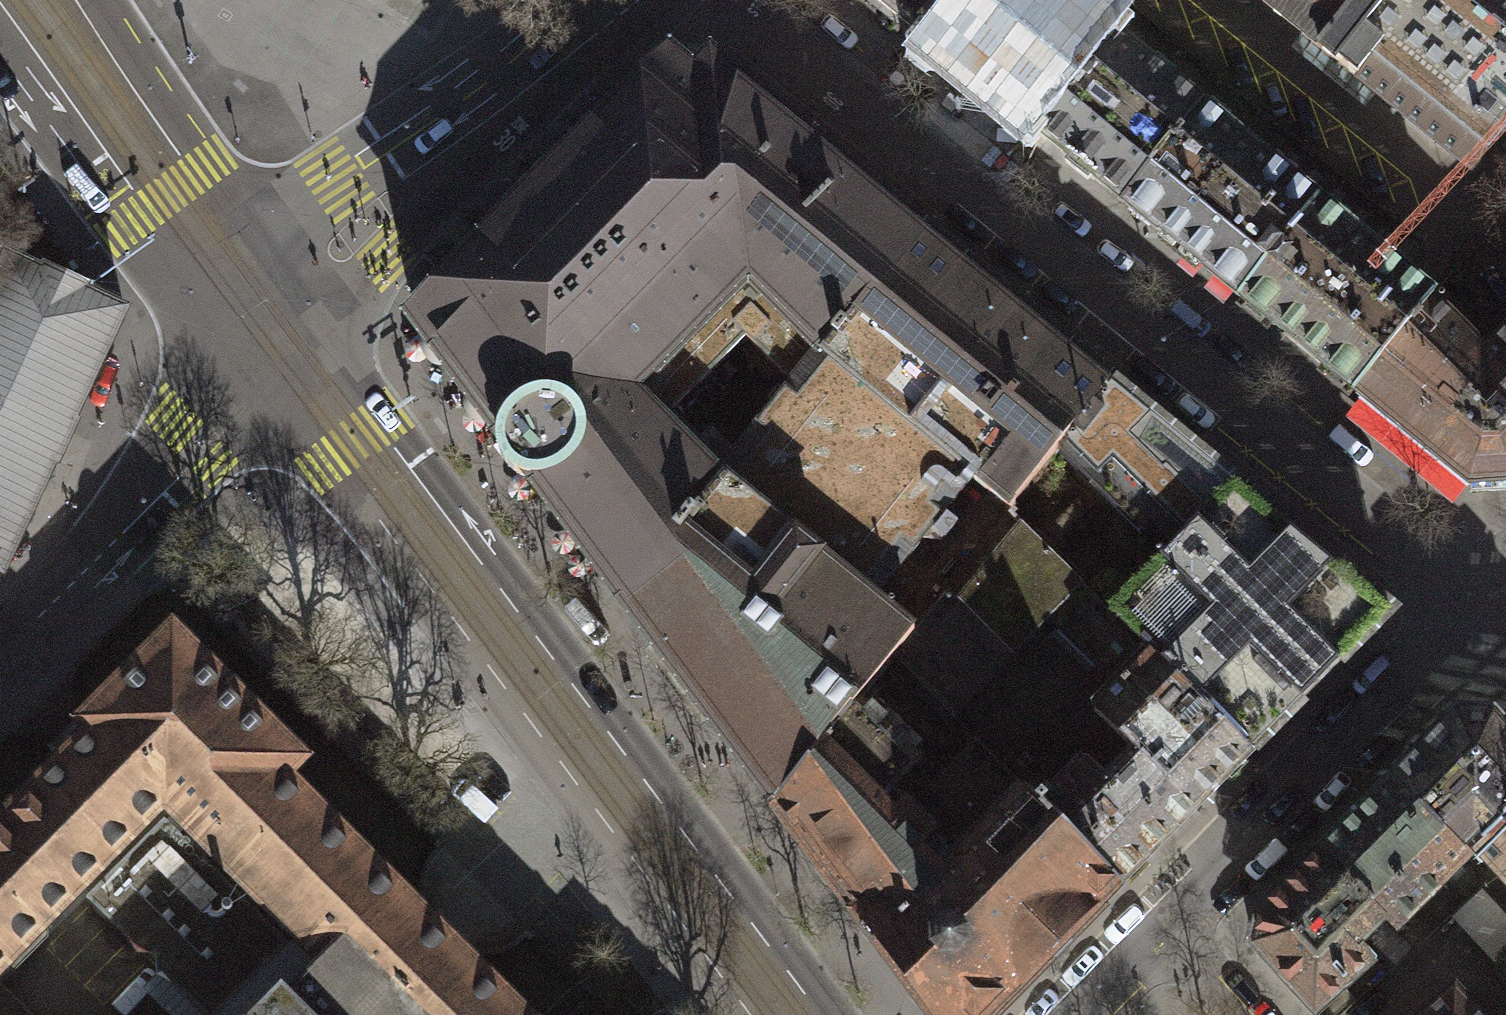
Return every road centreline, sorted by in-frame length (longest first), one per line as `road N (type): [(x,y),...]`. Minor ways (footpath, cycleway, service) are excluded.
road 1 (residential): [(726,0),(1476,614)]
road 2 (tertiary): [(786,1014),(275,331)]
road 3 (residential): [(275,331),(360,225),(611,0)]
road 4 (residential): [(1476,614),(1159,919)]
road 5 (residential): [(0,662),(191,445),(275,331)]
road 6 (tertiary): [(275,331),(39,6)]
road 7 (residential): [(1159,919),(1063,1014)]
road 8 (residential): [(1245,1014),(1159,919)]

